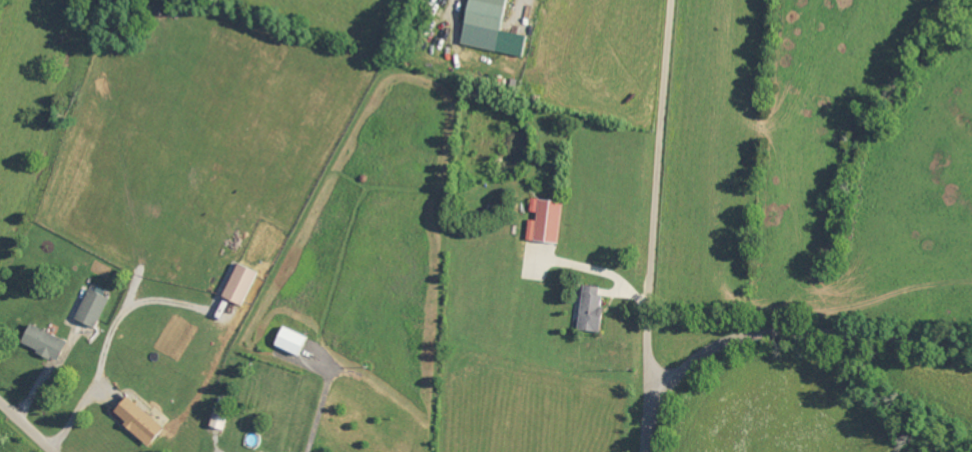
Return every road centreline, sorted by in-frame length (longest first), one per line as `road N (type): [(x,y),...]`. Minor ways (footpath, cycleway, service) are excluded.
road 1 (residential): [(663,400),(649,370),(674,0)]
road 2 (residential): [(971,339),(803,329),(732,339),(677,377),(648,451)]

